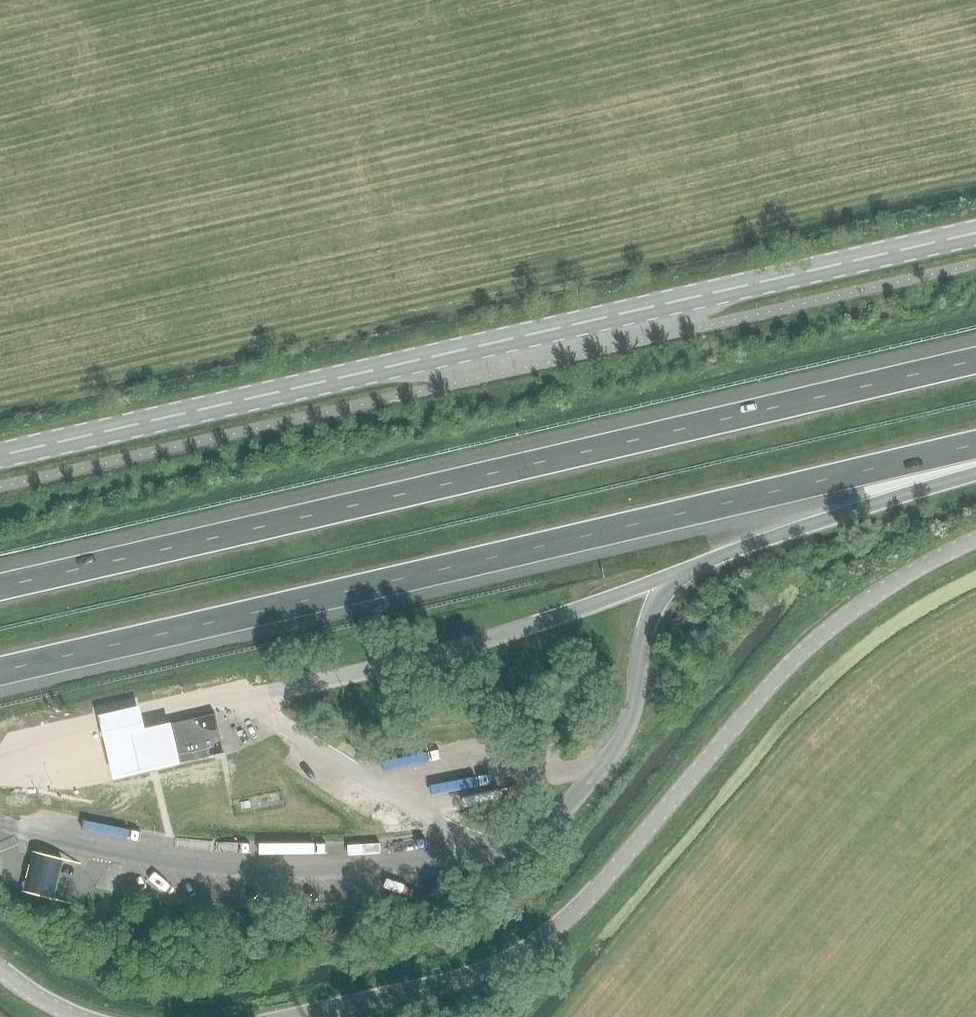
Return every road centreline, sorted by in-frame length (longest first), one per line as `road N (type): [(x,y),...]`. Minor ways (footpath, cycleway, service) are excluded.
road 1 (motorway): [(975,362),(0,592)]
road 2 (motorway): [(0,671),(975,445)]
road 3 (tertiary): [(0,455),(975,233)]
road 4 (unclassified): [(295,1016),(469,977),(539,942),(824,633),(883,588),(975,539)]
road 5 (motorway): [(671,576),(975,472)]

